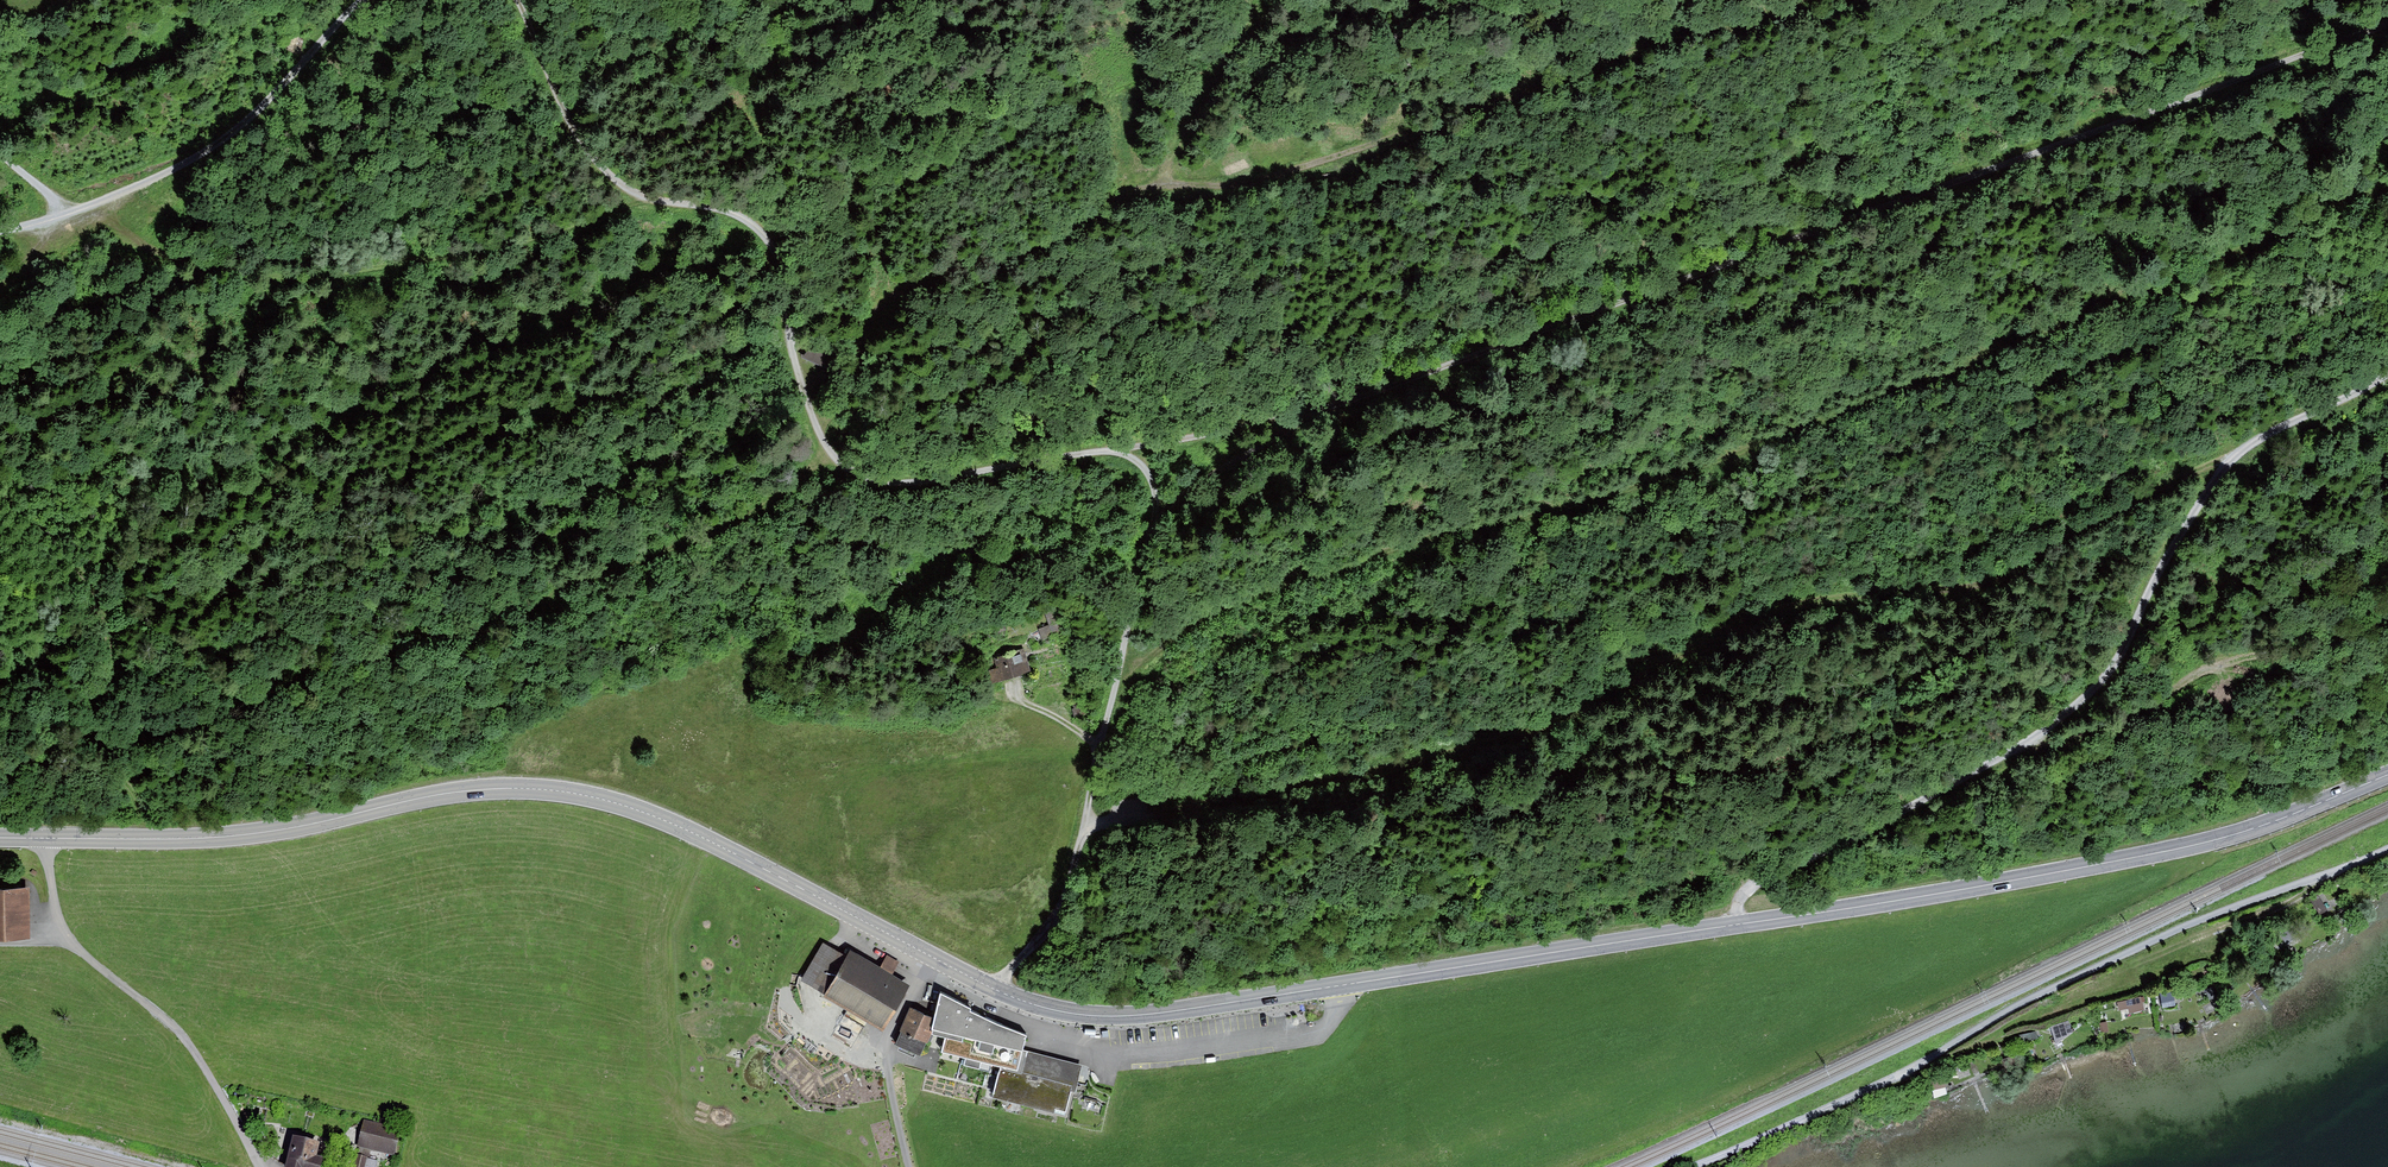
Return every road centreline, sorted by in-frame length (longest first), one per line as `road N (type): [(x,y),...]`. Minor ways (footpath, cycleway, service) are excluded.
road 1 (primary): [(2387,775),(2233,835),(2105,863),(1109,1016),(1026,1002),(675,825),(585,796),(465,791),(241,835),(45,838)]
road 2 (track): [(2387,32),(1335,407),(1189,492),(1157,516),(1066,897),(996,989)]
road 3 (track): [(1118,679),(1221,607),(1317,572),(1643,487),(1878,401),(2374,194),(2387,196)]
road 4 (track): [(1088,826),(1350,779),(1564,724),(1778,616),(1969,590),(2236,457)]
road 5 (track): [(819,429),(855,389),(879,308),(928,281),(1051,244),(1123,195),(1245,187),(1499,109),(1664,42),(1804,0)]
road 6 (track): [(514,0),(569,130),(593,162),(653,204),(740,220),(768,243),(787,292),(806,404),(843,472),(916,485),(1118,455),(1152,485),(1157,516)]
road 7 (track): [(2387,380),(2236,457),(2169,552),(2113,676),(2067,717),(1753,889),(1736,911),(1736,924)]
road 8 (track): [(828,451),(755,505),(175,707),(128,708),(105,682)]
road 9 (track): [(1690,1166),(1915,1066),(2014,1007),(2190,923),(2387,850)]
road 10 (track): [(103,202),(155,238),(273,268),(386,264),(516,237),(632,193)]
road 11 (unclassified): [(45,838),(59,920),(72,946),(173,1030),(259,1166)]
road 12 (track): [(0,489),(79,576),(111,627),(101,720),(116,775),(140,800),(128,838)]
road 13 (track): [(56,220),(222,147),(363,0)]
road 14 (track): [(2023,748),(2117,724),(2217,665),(2282,665)]
road 15 (track): [(1118,455),(1335,407)]
road 16 (track): [(1153,188),(1247,42),(1246,0)]

